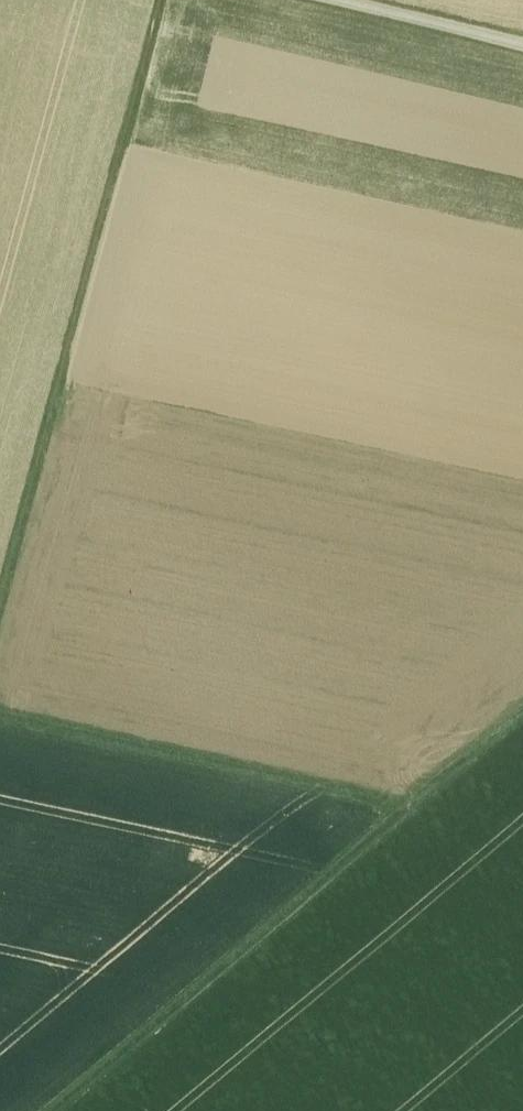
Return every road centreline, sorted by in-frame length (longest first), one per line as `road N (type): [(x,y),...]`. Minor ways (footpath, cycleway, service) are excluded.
road 1 (track): [(522,713),(52,1110)]
road 2 (track): [(162,0),(0,587)]
road 3 (track): [(0,718),(411,808)]
road 4 (track): [(317,0),(522,47)]

